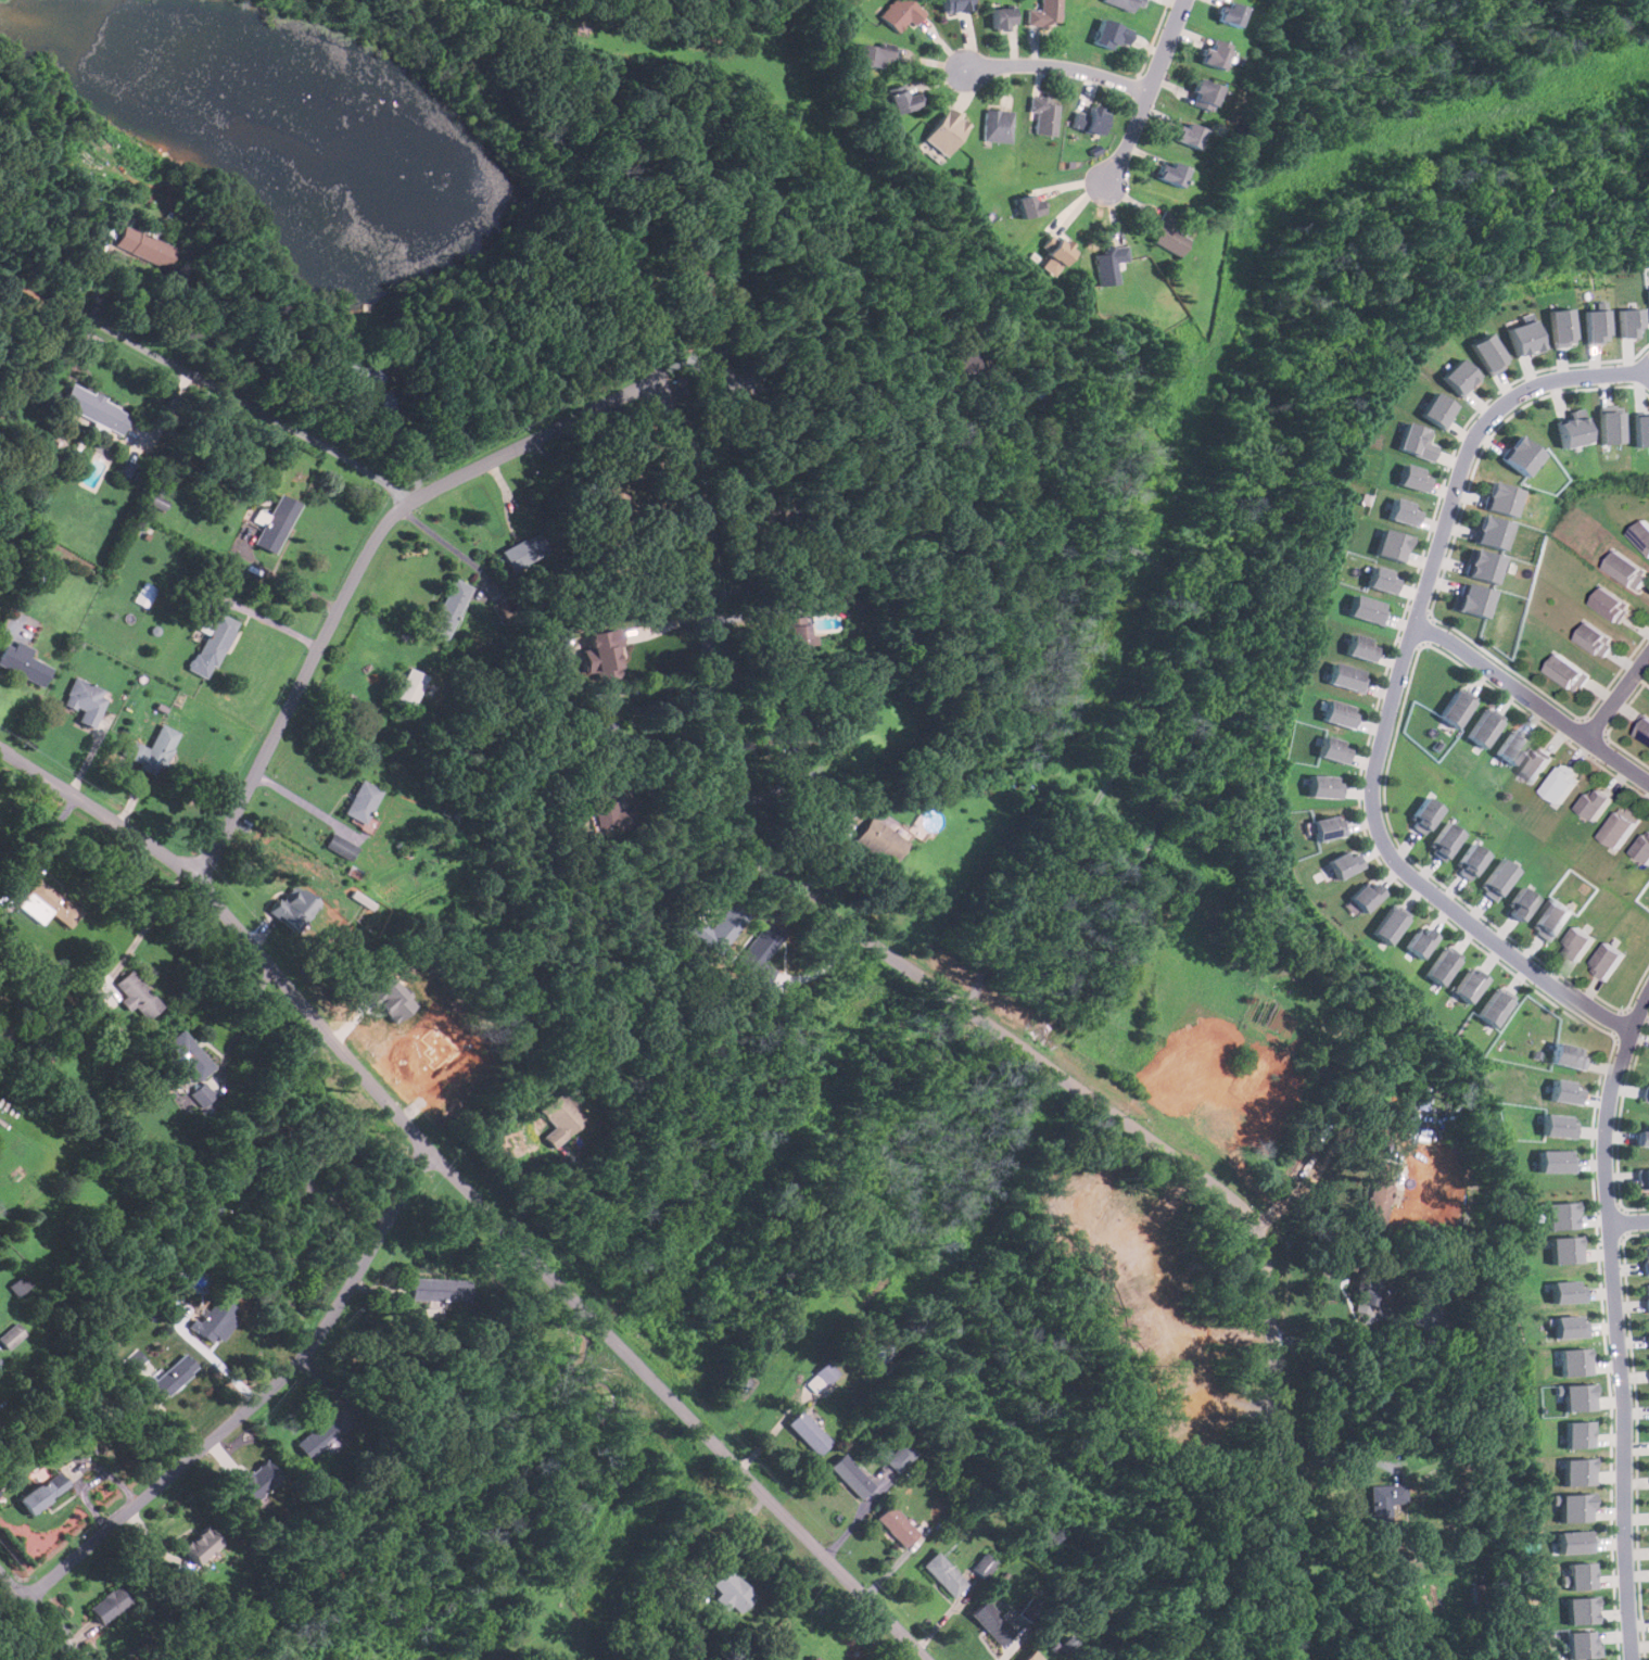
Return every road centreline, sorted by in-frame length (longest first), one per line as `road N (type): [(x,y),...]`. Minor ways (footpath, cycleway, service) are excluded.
road 1 (residential): [(651,388),(668,414),(731,782),(751,841),(801,894),(1246,1214),(1268,1290),(1276,1460)]
road 2 (residential): [(1627,1030),(1569,999),(1393,865),(1370,831),(1363,788),(1479,427),(1504,400),(1550,381),(1648,370)]
road 3 (residential): [(428,1151),(924,1659)]
road 4 (residential): [(651,388),(436,490),(385,524),(237,814),(192,879)]
road 5 (residential): [(1633,1659),(1603,1152),(1616,1064),(1648,985)]
road 6 (residential): [(24,1602),(302,1357),(428,1151)]
road 7 (residential): [(0,750),(192,879),(428,1151)]
road 8 (residential): [(69,308),(347,456),(389,484),(402,510)]
road 9 (residential): [(1410,628),(1438,636),(1648,789)]
road 10 (residential): [(1181,0),(1105,186)]
road 11 (residential): [(1150,90),(1079,66),(966,66)]

